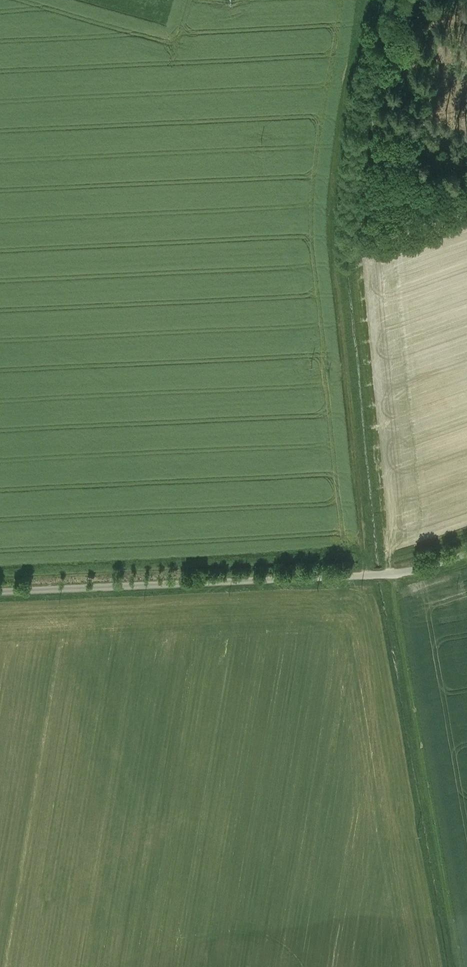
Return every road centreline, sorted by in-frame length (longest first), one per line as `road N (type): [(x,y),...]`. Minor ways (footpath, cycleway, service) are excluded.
road 1 (unclassified): [(0,592),(408,574),(466,553)]

